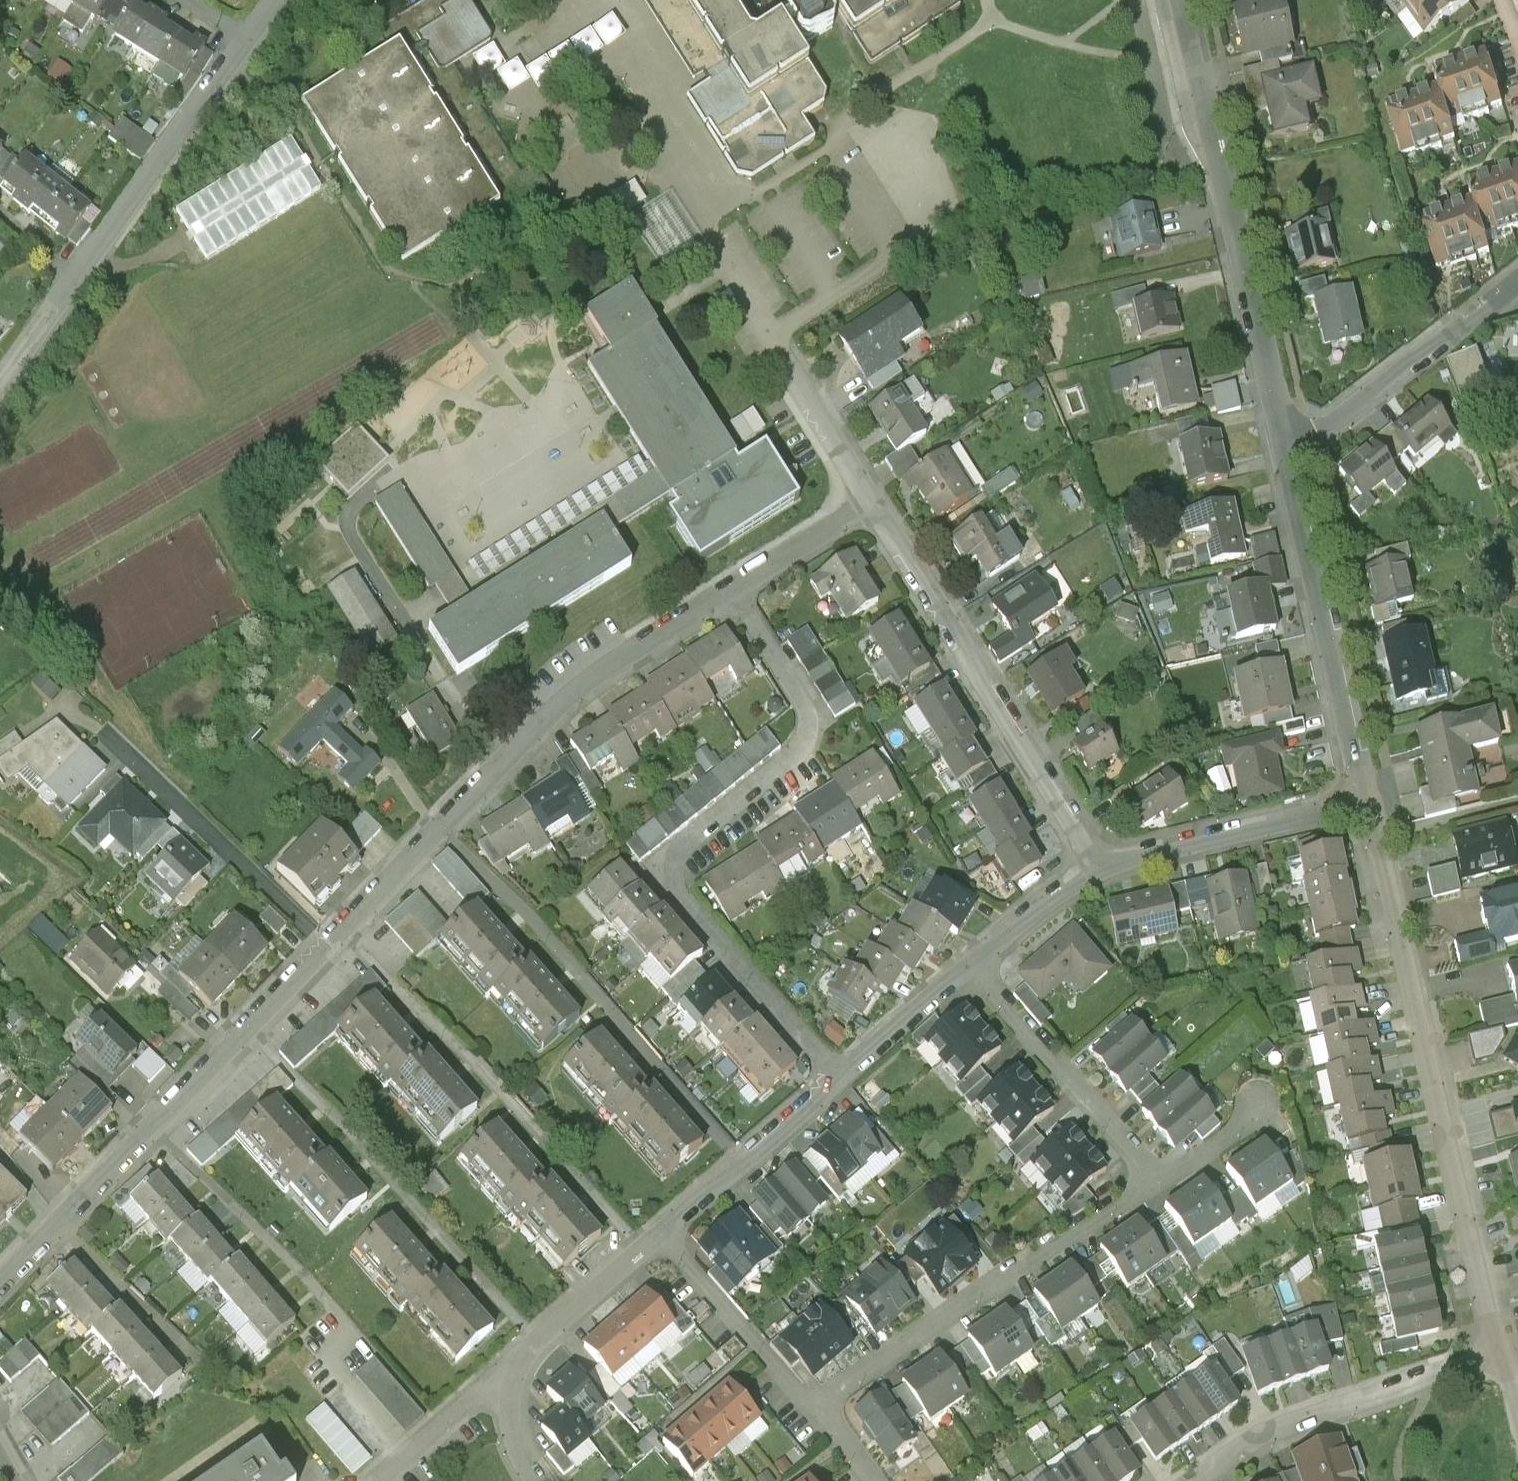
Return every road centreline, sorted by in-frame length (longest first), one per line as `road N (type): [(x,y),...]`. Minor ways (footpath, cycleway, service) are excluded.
road 1 (residential): [(820,1413),(1142,1193),(1144,1169),(971,960)]
road 2 (residential): [(836,1079),(671,893),(669,865),(804,746),(809,716),(728,590)]
road 3 (residential): [(1374,793),(1506,1357)]
road 4 (residential): [(325,952),(563,697),(728,590)]
road 5 (residential): [(1172,0),(1289,454)]
road 6 (residential): [(0,1281),(325,952)]
road 7 (residential): [(1093,866),(876,506)]
road 8 (residential): [(1289,454),(1374,793)]
road 9 (residential): [(1193,1480),(1260,1434),(1506,1357)]
road 10 (residential): [(325,952),(82,717)]
road 11 (residential): [(1374,793),(1093,866)]
road 12 (residential): [(1517,275),(1289,454)]
road 13 (residential): [(81,270),(247,38)]
road 14 (residential): [(836,1079),(663,1240)]
road 15 (residential): [(663,1240),(820,1413)]
road 16 (residential): [(663,1240),(506,1388)]
road 17 (residential): [(971,960),(836,1079)]
road 18 (residential): [(876,506),(785,359)]
road 19 (residential): [(728,590),(876,506)]
road 20 (residential): [(506,1388),(381,1480)]
road 21 (residential): [(1093,866),(971,960)]
road 22 (residential): [(0,386),(81,270)]

